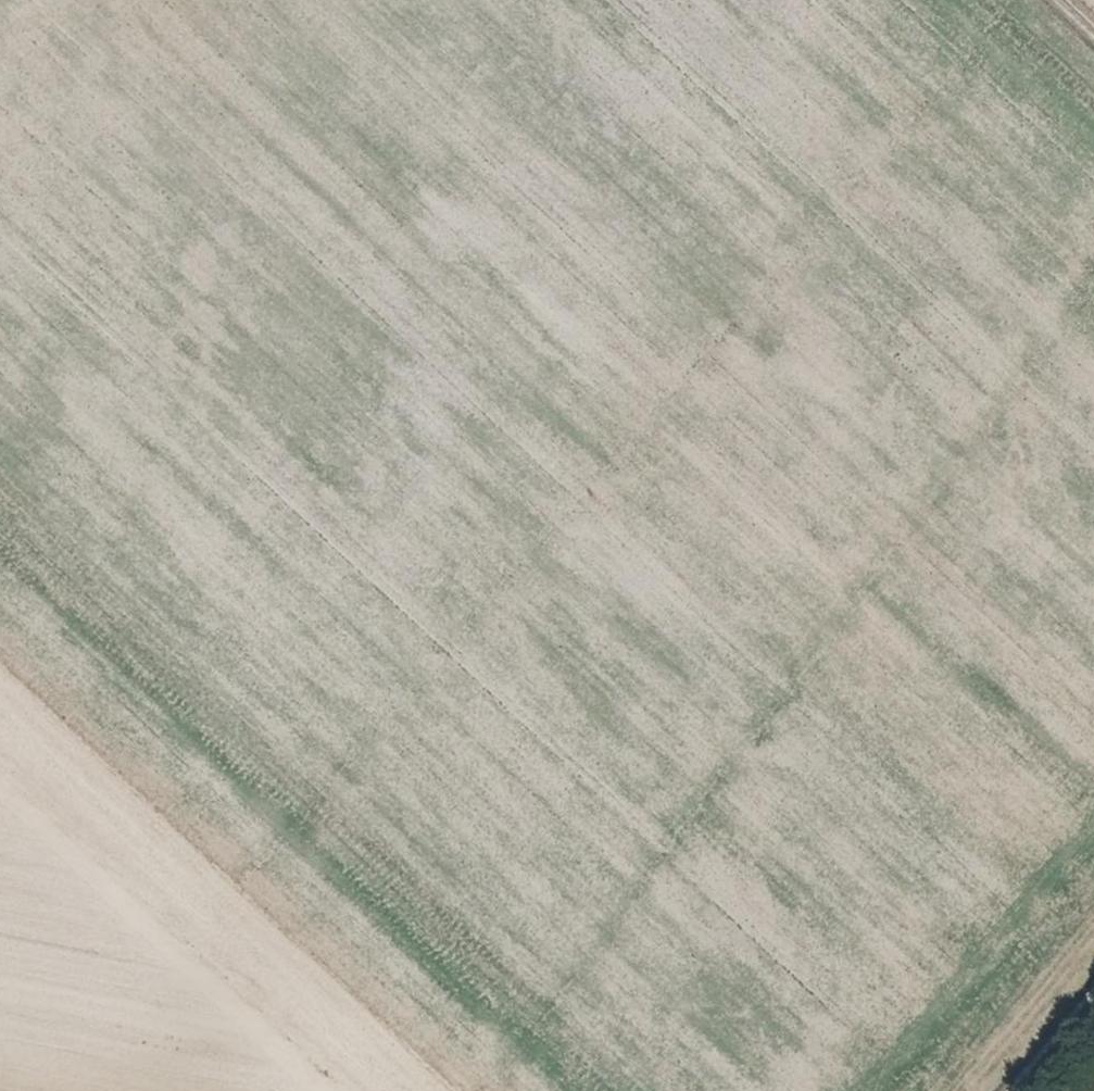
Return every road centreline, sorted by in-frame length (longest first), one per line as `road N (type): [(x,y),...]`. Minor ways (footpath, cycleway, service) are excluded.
road 1 (track): [(1014,1090),(1093,999)]

